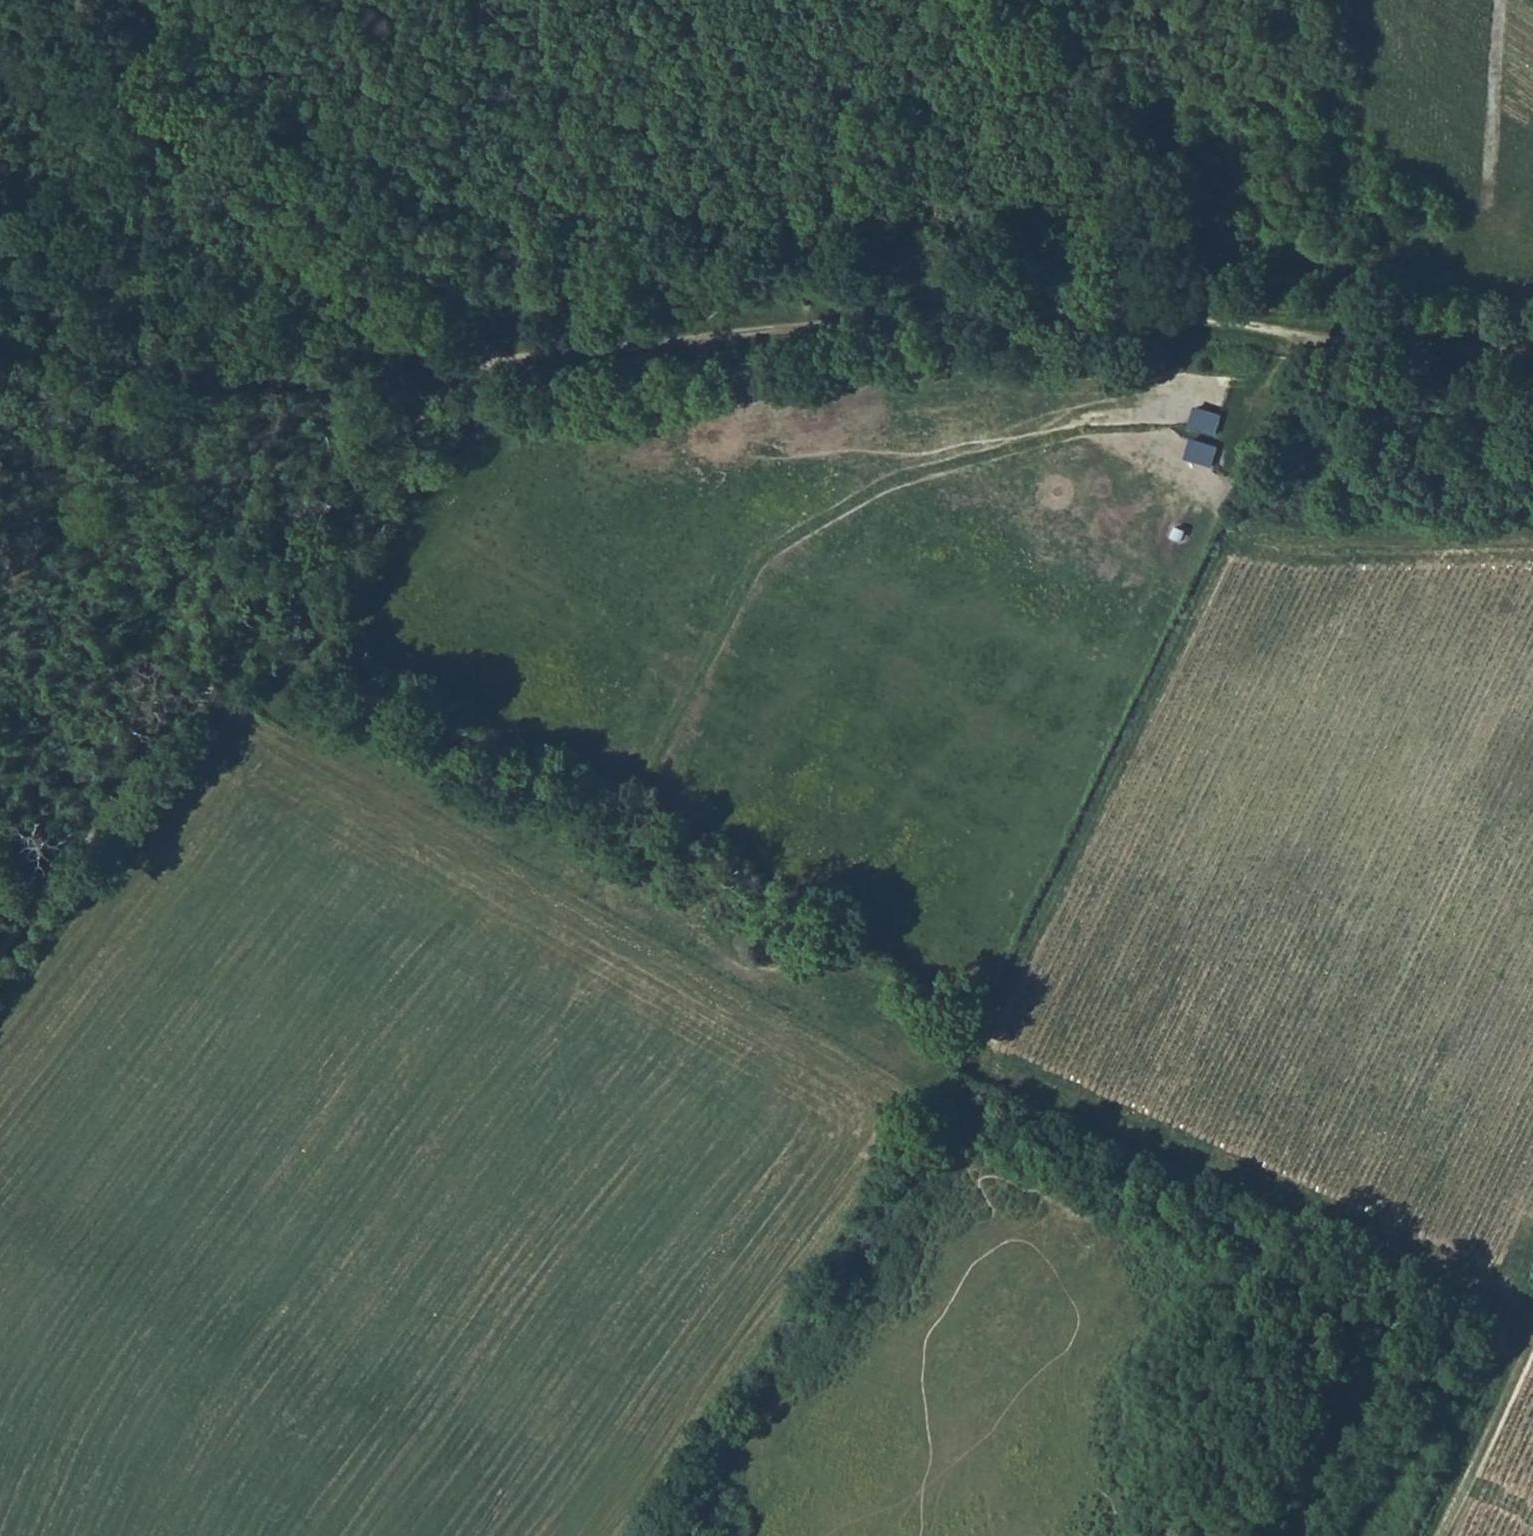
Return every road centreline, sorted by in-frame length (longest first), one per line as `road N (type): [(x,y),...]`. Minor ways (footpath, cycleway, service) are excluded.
road 1 (track): [(495,359),(969,310),(1532,353)]
road 2 (track): [(1532,1305),(1434,1535)]

